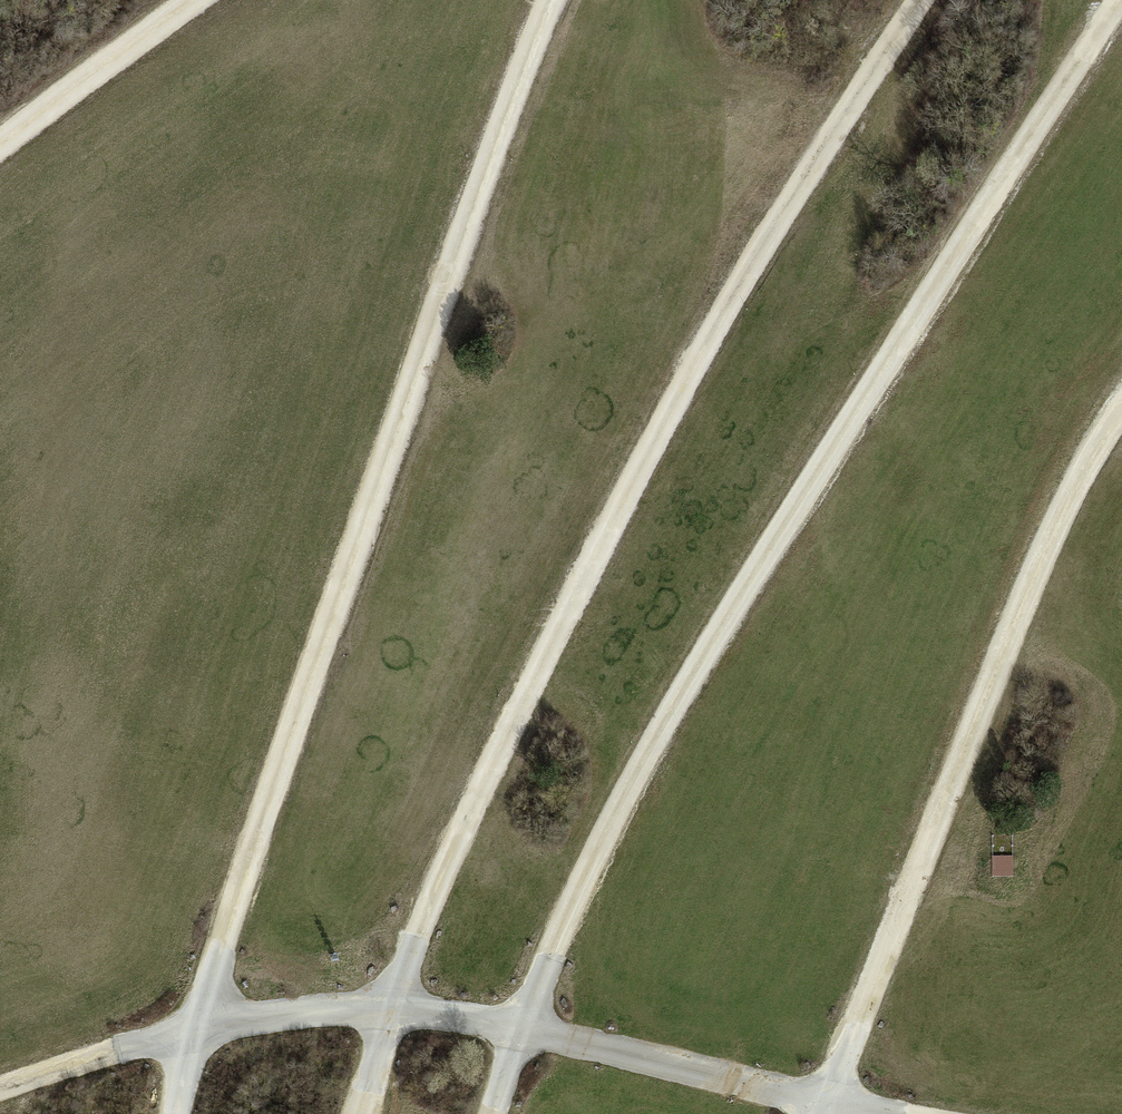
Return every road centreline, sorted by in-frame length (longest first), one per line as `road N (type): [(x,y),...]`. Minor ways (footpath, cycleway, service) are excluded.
road 1 (track): [(488,1113),(599,844),(660,728),(1119,0)]
road 2 (track): [(363,1113),(388,1012),(455,851),(784,221),(917,0)]
road 3 (track): [(175,1113),(239,884),(551,0)]
road 4 (track): [(0,1089),(201,1026),(388,1012),(889,1113)]
road 5 (track): [(824,1113),(1072,489),(1121,412)]
road 6 (track): [(189,0),(0,143)]

